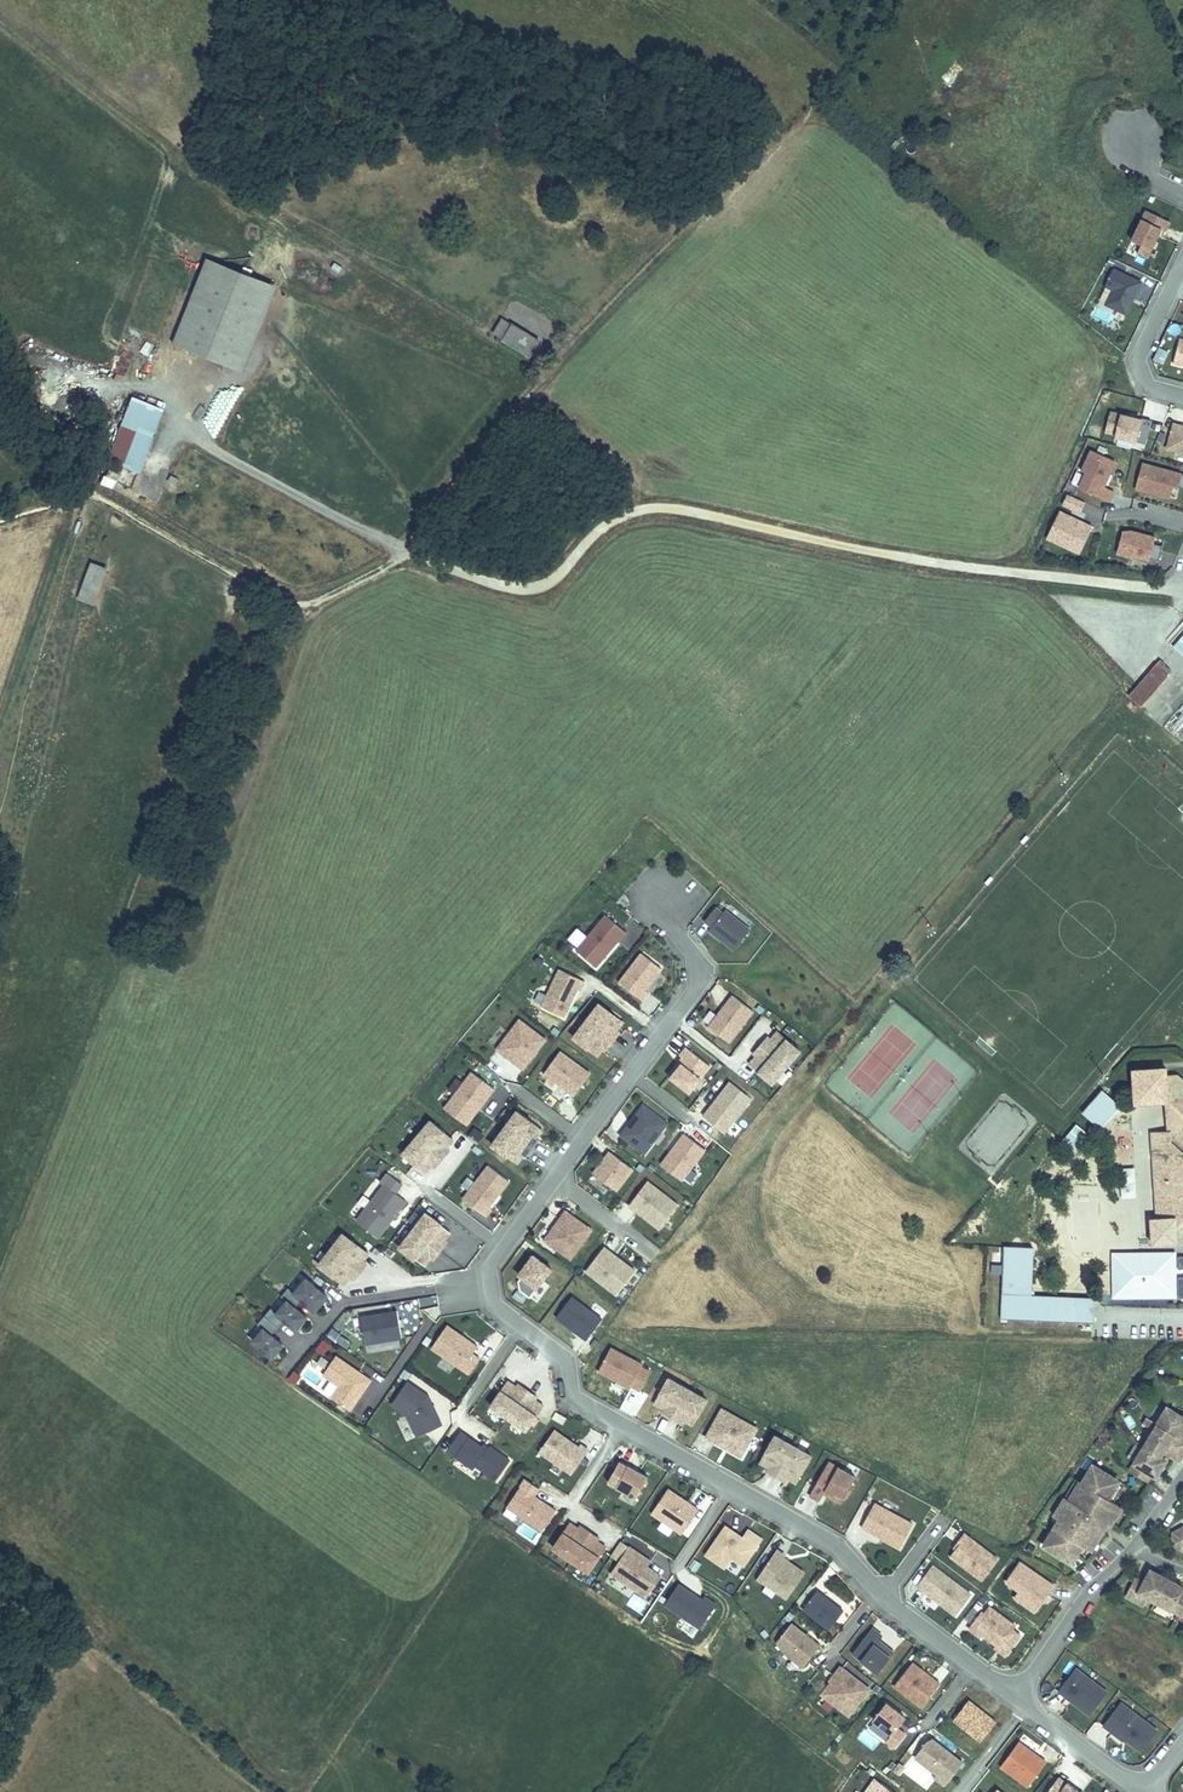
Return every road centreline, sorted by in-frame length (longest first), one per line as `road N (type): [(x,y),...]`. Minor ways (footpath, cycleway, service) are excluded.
road 1 (residential): [(669,901),(696,958),(692,994),(496,1258),(493,1296),(558,1353),(585,1402),(828,1539),(904,1613),(1018,1696)]
road 2 (track): [(1166,588),(916,561),(673,508),(636,510),(605,524),(560,575),(532,589),(404,551)]
road 3 (track): [(811,105),(534,391),(404,551)]
road 4 (track): [(404,551),(395,577),(296,642),(184,960)]
road 5 (track): [(0,518),(94,494),(284,602),(302,603),(404,551)]
road 6 (residential): [(1134,1548),(1018,1696)]
road 7 (residential): [(1182,268),(1137,356),(1148,386),(1182,395)]
road 8 (residential): [(1026,1702),(1141,1791)]

